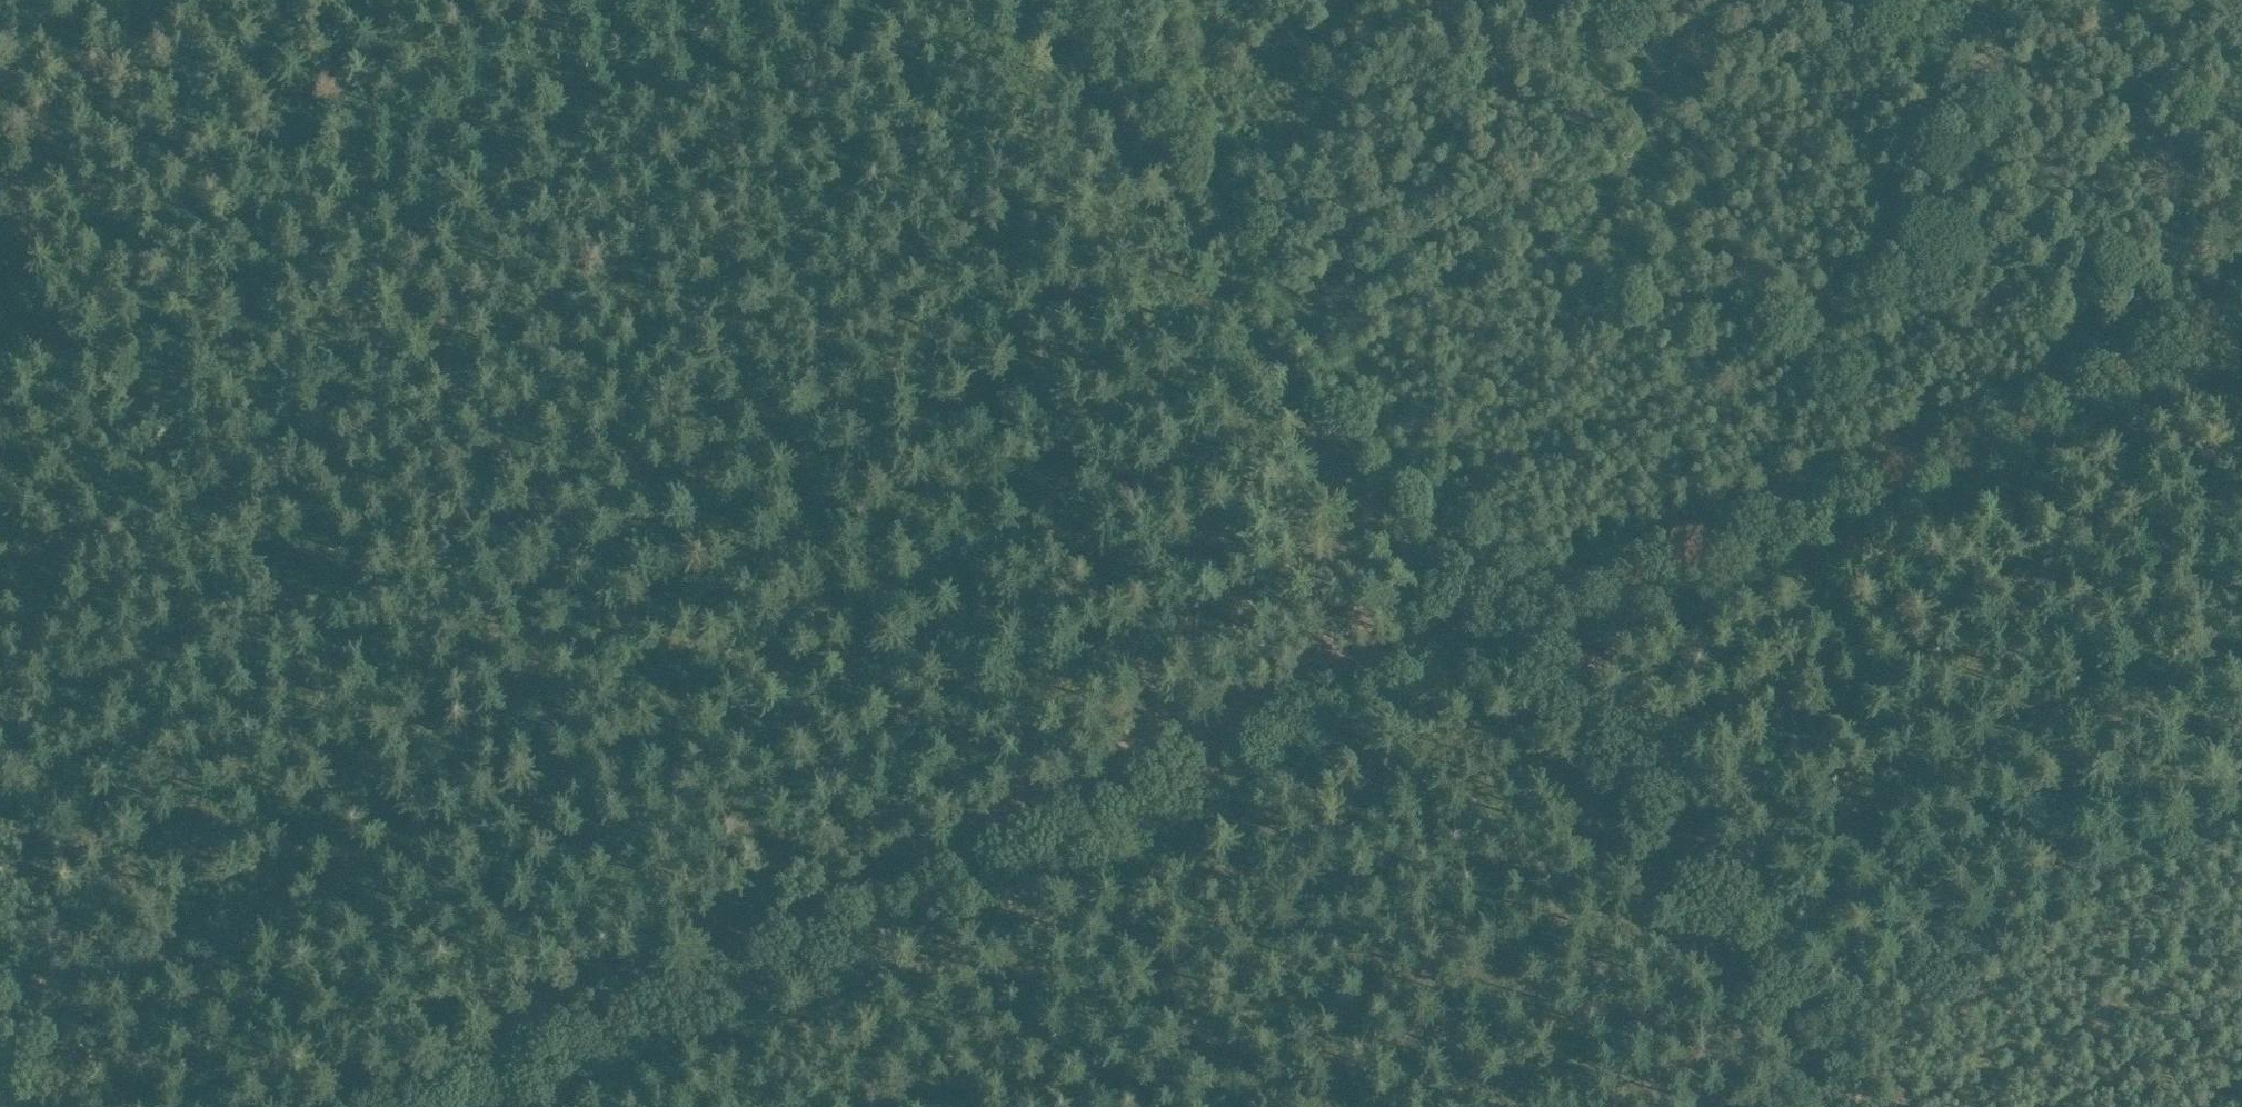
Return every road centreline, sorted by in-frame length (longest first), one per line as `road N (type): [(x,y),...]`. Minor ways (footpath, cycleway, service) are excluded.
road 1 (track): [(873,1106),(800,944),(1183,773),(2241,327)]
road 2 (track): [(411,1106),(800,944),(698,741),(515,424),(386,250),(254,21)]
road 3 (track): [(1068,0),(1722,938),(1816,1106)]
road 4 (track): [(1866,0),(2241,709)]
road 5 (track): [(1183,773),(1233,1020),(1271,1106)]

